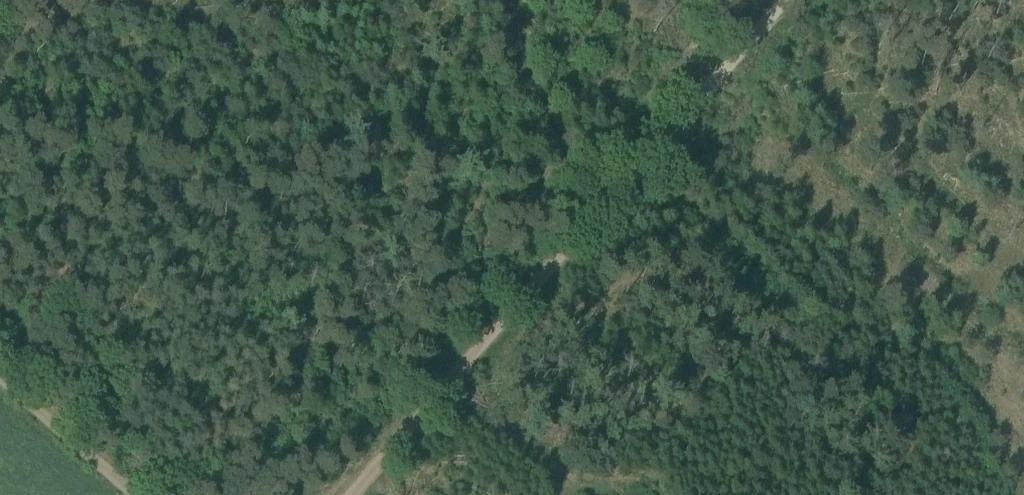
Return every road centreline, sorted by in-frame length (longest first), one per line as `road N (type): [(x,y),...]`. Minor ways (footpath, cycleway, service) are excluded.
road 1 (track): [(599,206),(349,494)]
road 2 (track): [(599,206),(781,0)]
road 3 (track): [(510,0),(529,81),(599,206)]
road 4 (track): [(0,373),(139,494)]

